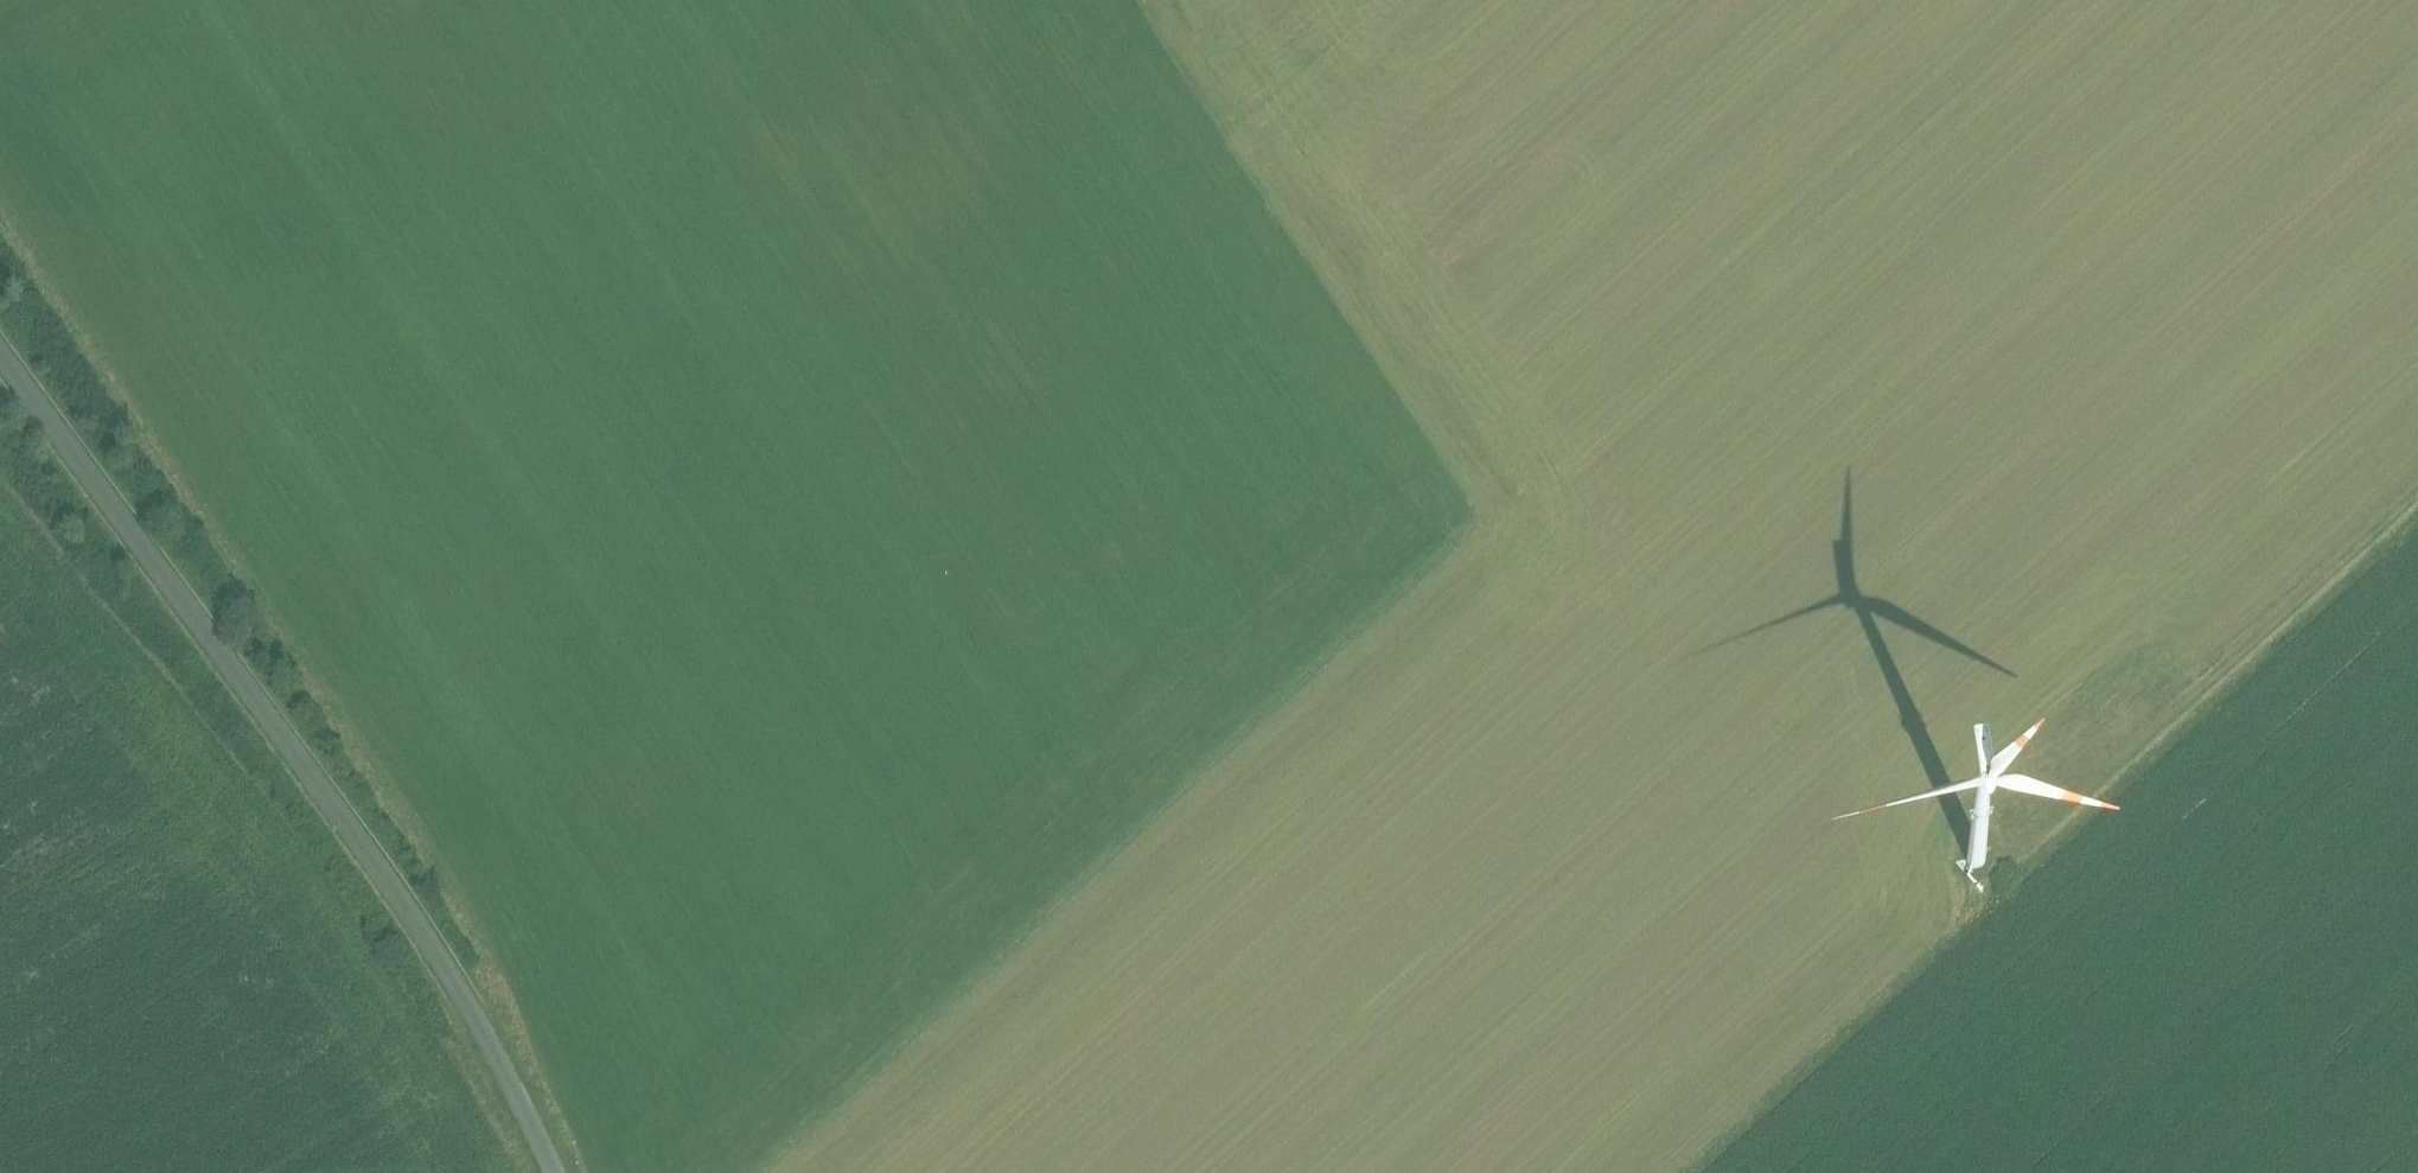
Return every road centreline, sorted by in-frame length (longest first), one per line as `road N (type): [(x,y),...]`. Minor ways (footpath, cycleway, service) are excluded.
road 1 (unclassified): [(547,1172),(437,962),(0,361)]

